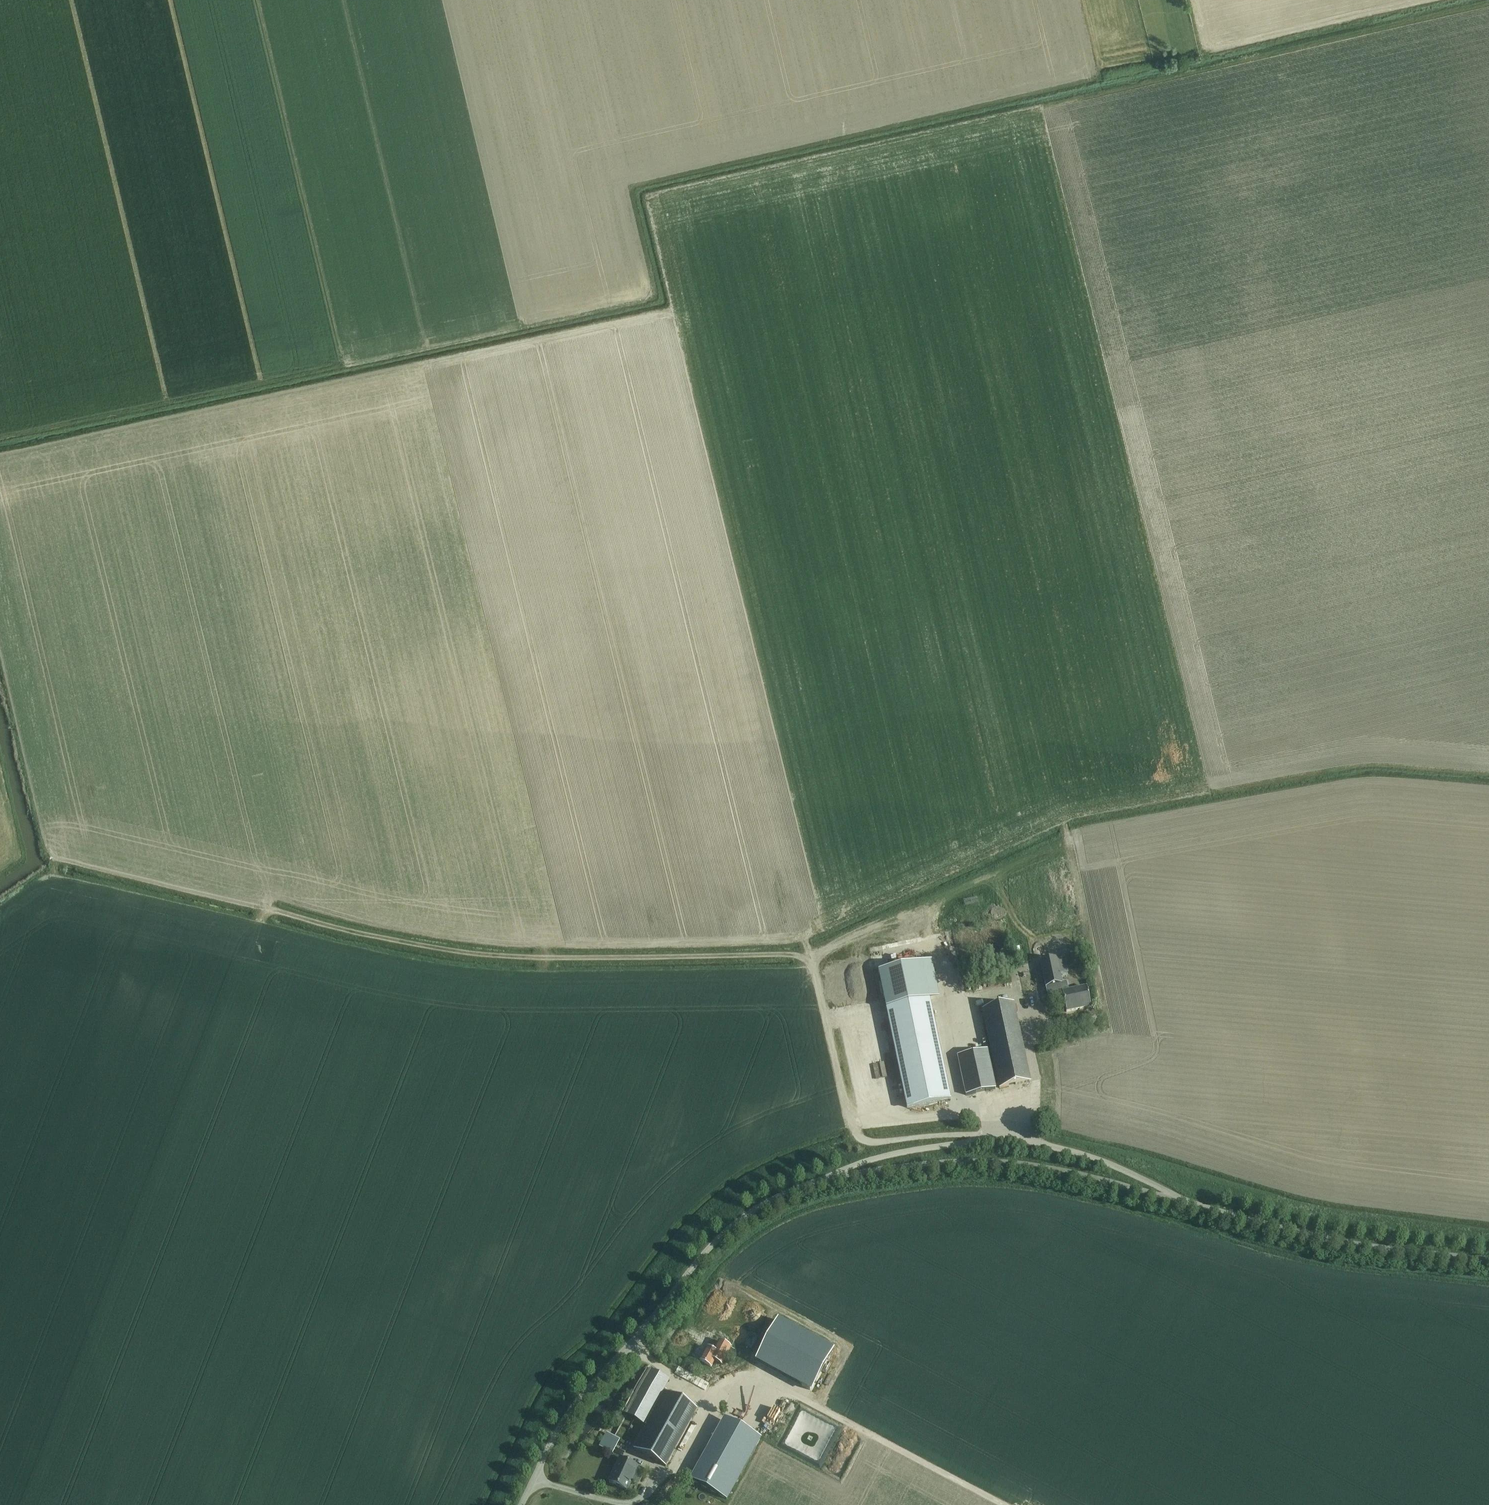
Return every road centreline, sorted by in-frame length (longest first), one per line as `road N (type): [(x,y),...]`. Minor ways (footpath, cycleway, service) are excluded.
road 1 (unclassified): [(523,1504),(568,1415),(694,1265),(762,1207),(841,1176),(948,1164),(1050,1169),(1308,1235),(1488,1260)]
road 2 (track): [(988,1136),(859,1137),(808,947)]

